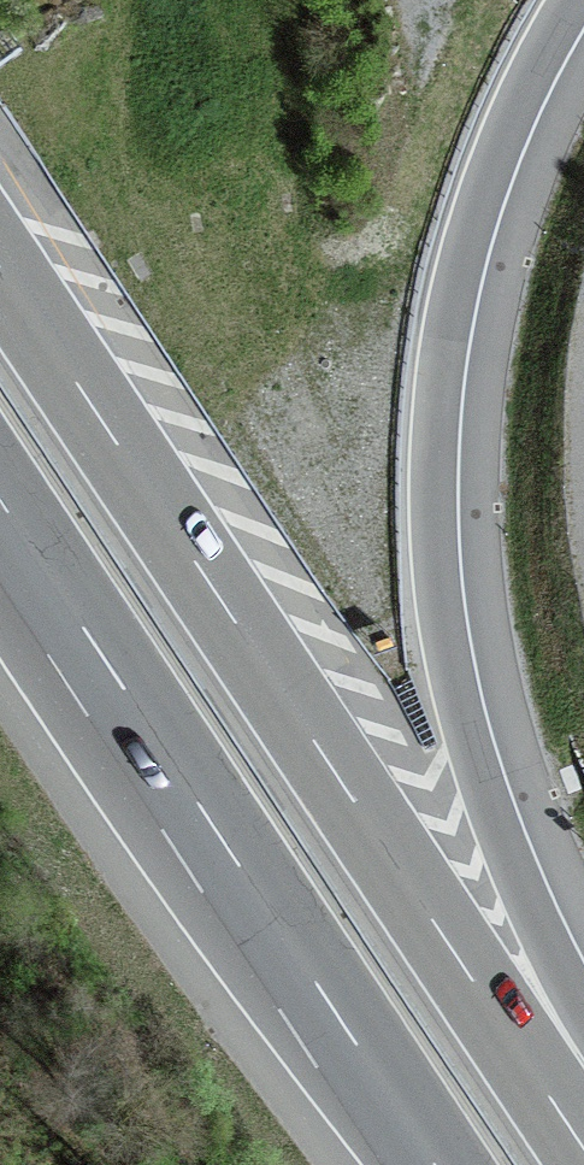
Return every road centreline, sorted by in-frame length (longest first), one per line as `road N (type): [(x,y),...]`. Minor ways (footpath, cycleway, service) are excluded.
road 1 (motorway): [(583,1104),(468,734),(439,587),(434,455),(447,325),(468,237),(498,150),(575,0)]
road 2 (motorway): [(583,1148),(0,268)]
road 3 (motorway): [(0,501),(435,1164)]

